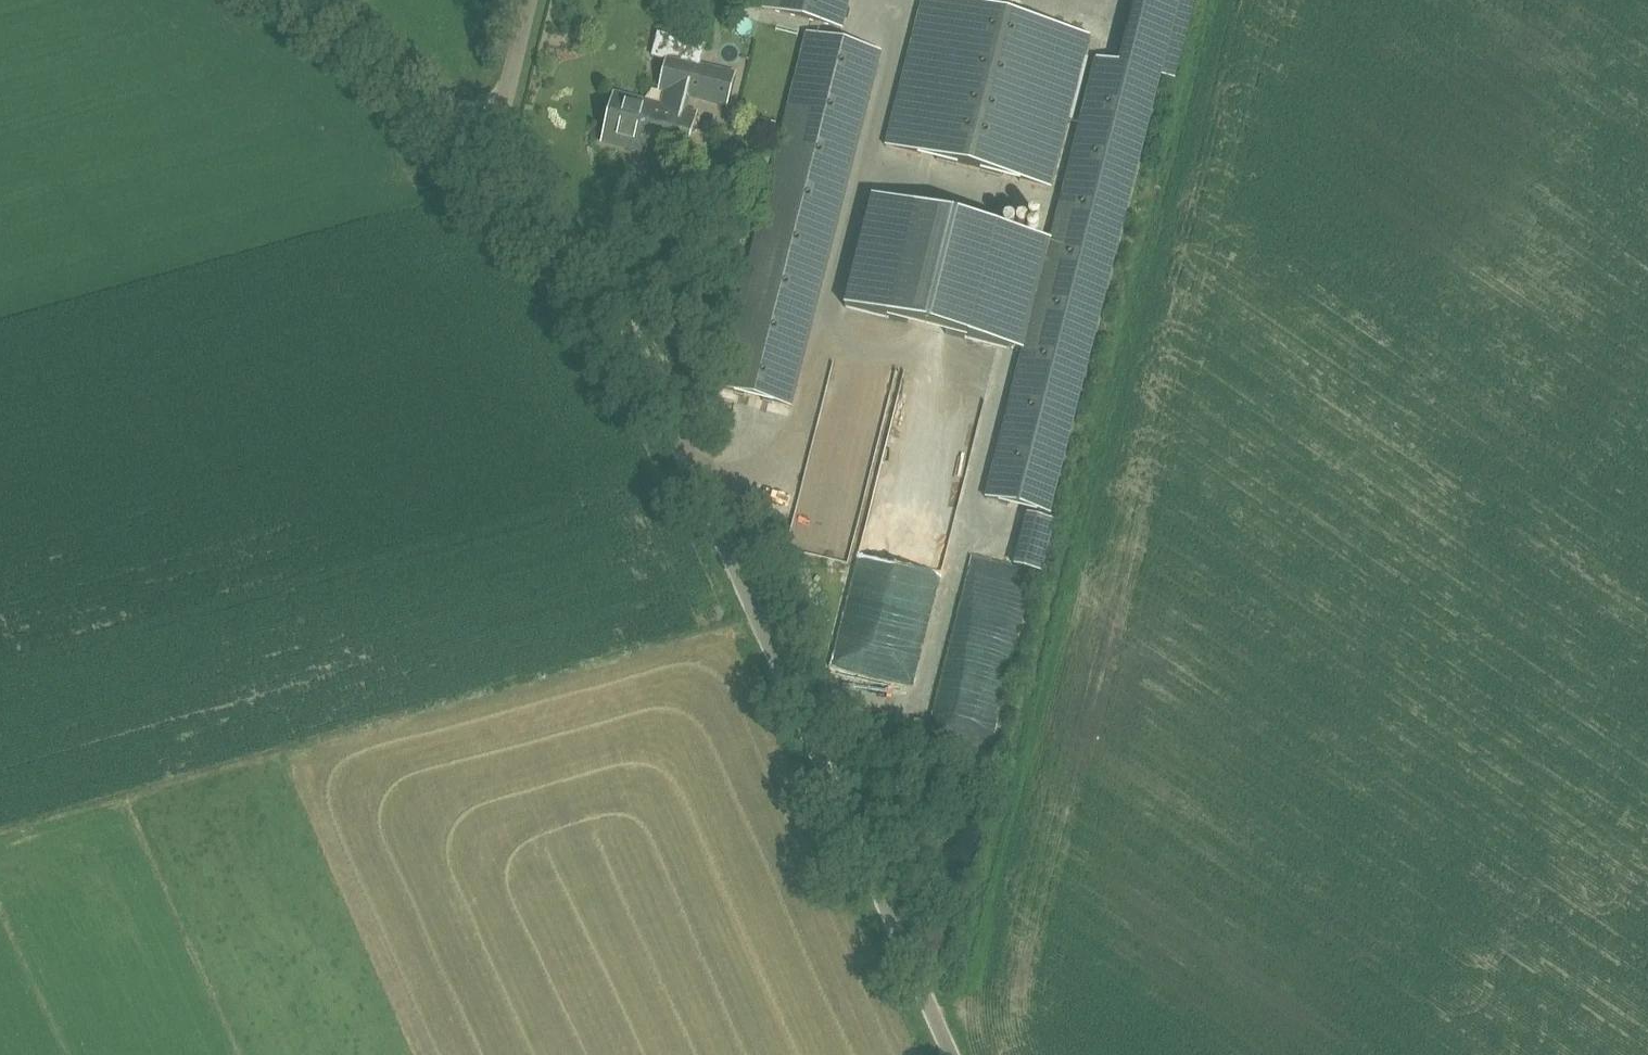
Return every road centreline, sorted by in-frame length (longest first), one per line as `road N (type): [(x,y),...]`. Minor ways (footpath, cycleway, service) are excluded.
road 1 (unclassified): [(951,1054),(611,296),(480,133)]
road 2 (unclassified): [(480,133),(317,0)]
road 3 (unclassified): [(480,133),(507,87),(528,0)]

